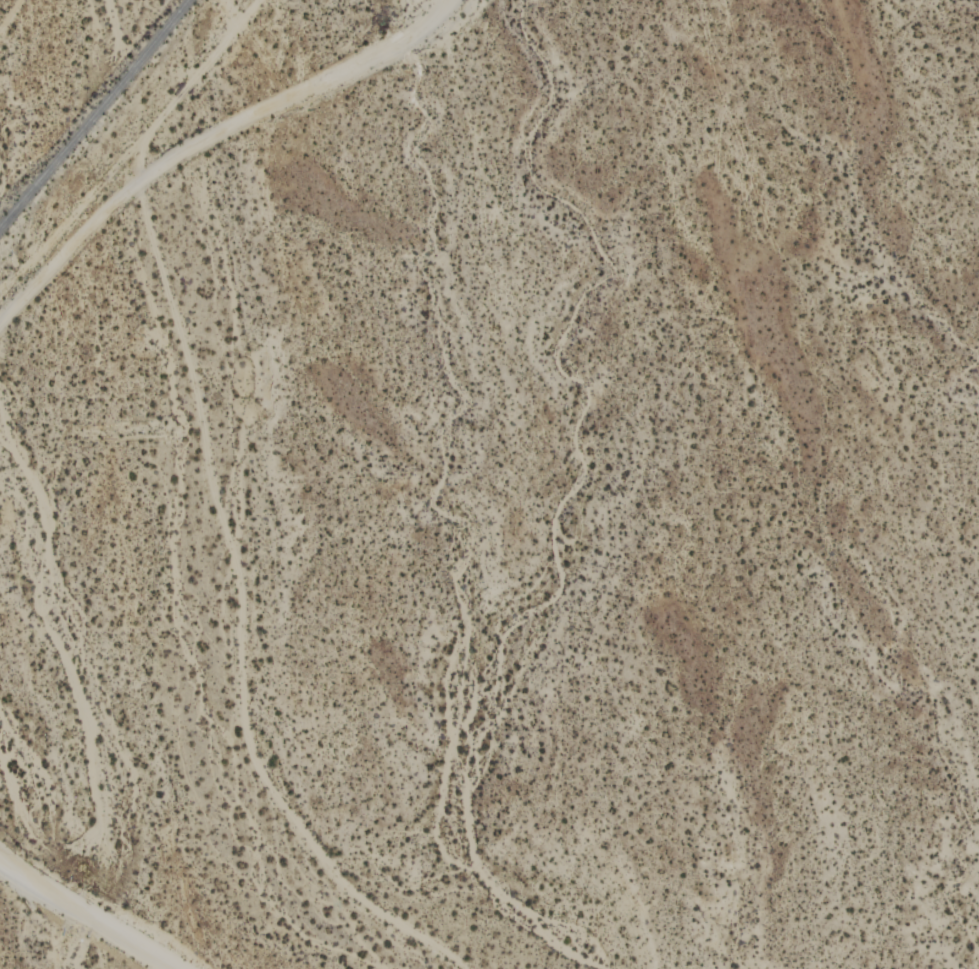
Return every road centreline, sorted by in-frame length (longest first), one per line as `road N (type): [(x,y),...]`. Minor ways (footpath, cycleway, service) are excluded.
road 1 (track): [(136,181),(421,28),(448,0)]
road 2 (track): [(0,861),(165,968)]
road 3 (track): [(0,317),(136,181)]

